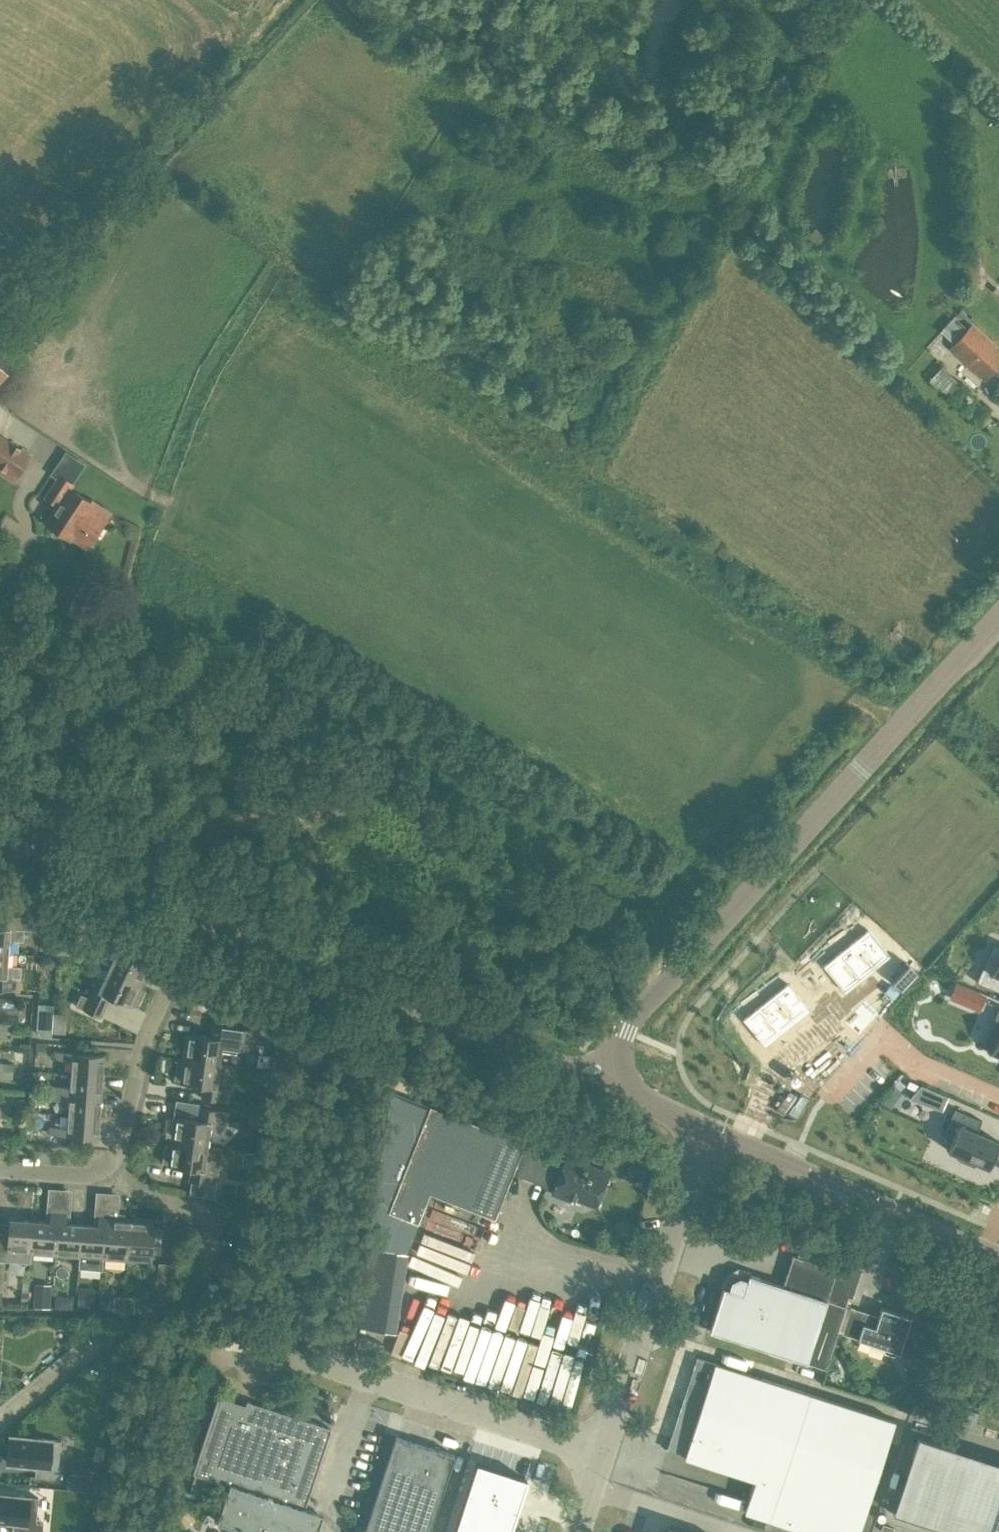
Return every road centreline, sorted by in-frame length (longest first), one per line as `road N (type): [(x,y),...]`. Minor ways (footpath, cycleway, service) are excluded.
road 1 (unclassified): [(622,1069),(549,1062),(425,1018),(130,886),(0,845)]
road 2 (unclassified): [(622,1069),(625,1029),(652,995),(998,618)]
road 3 (unclassified): [(603,1458),(337,1364),(222,1355)]
road 4 (unclassified): [(603,1458),(715,1137)]
road 5 (unclassified): [(987,1256),(715,1137)]
road 6 (residential): [(830,1094),(881,1034),(933,1073),(998,1100)]
road 7 (unclassified): [(176,967),(142,1047),(121,1150),(109,1168)]
road 8 (unclassified): [(194,1302),(213,1232),(206,1217),(193,1207),(154,1201),(109,1168)]
road 9 (unclassified): [(715,1137),(633,1097),(622,1069)]

